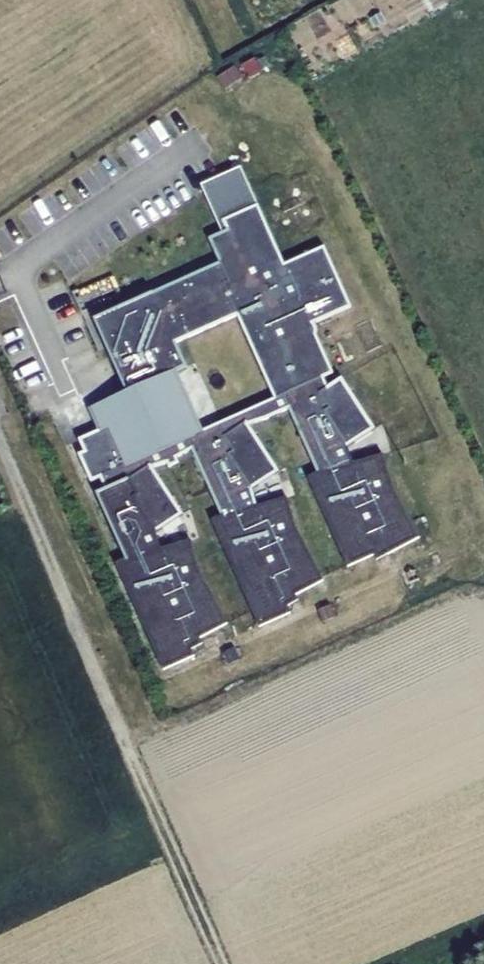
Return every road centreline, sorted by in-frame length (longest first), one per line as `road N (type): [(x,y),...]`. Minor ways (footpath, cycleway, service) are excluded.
road 1 (track): [(25,498),(220,963)]

